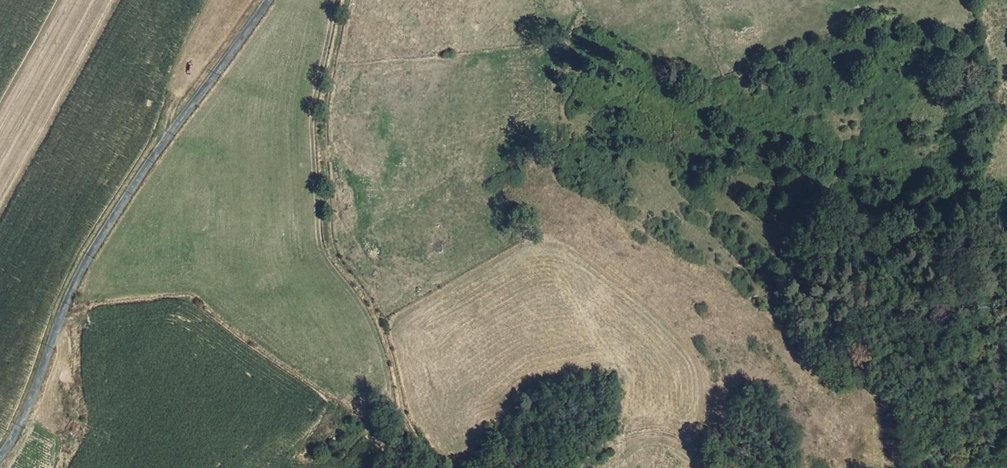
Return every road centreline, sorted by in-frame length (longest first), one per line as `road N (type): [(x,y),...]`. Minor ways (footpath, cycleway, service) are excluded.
road 1 (unclassified): [(269,0),(90,256),(0,456)]

